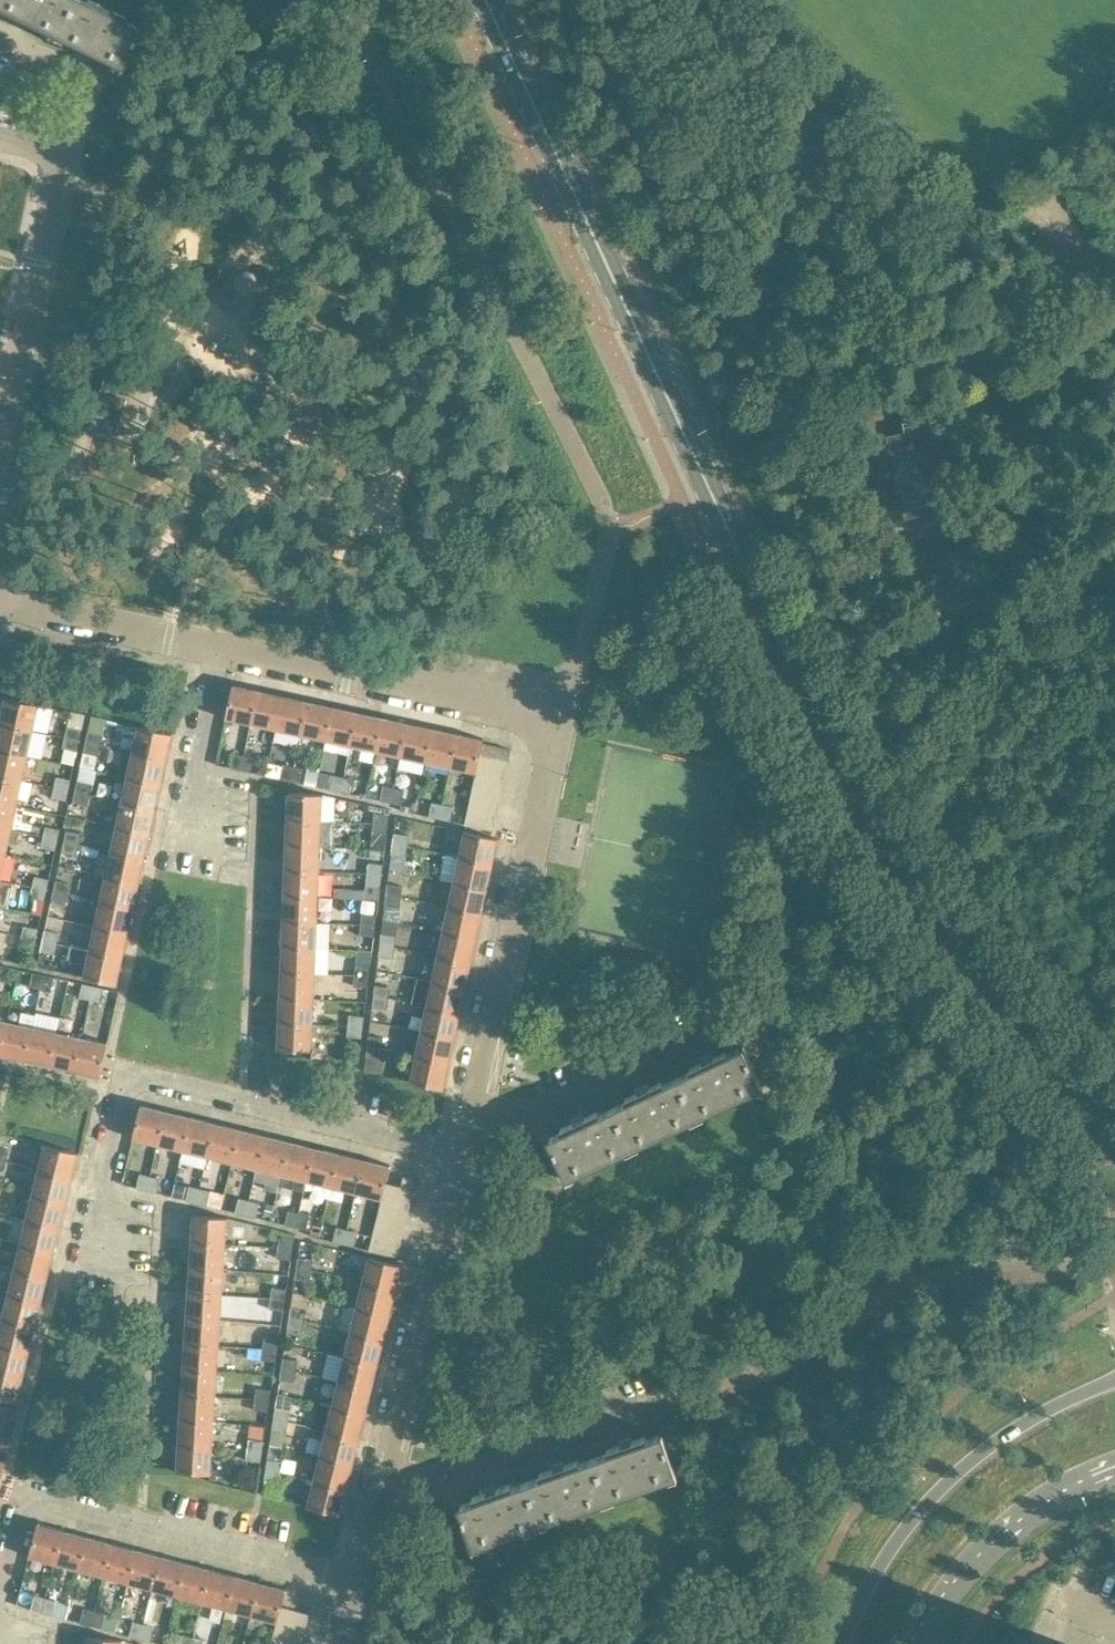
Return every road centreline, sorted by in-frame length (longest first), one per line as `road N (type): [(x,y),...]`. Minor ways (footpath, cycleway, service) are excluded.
road 1 (secondary): [(1078,1089),(923,887),(783,635),(490,0)]
road 2 (residential): [(561,721),(608,545),(607,508),(346,0)]
road 3 (residential): [(101,1268),(101,1184),(126,1075),(460,1157)]
road 4 (residential): [(0,1617),(30,1491),(359,1577)]
road 5 (tertiary): [(1114,1372),(1019,1413),(935,1481),(869,1570),(837,1643)]
road 6 (residential): [(473,1103),(561,721)]
road 7 (residential): [(561,721),(226,647)]
road 8 (residential): [(388,1469),(460,1157)]
road 9 (residential): [(55,159),(0,434)]
road 10 (residential): [(473,1103),(532,1112),(724,1025)]
road 11 (residential): [(388,1469),(467,1472),(648,1410)]
road 12 (tertiary): [(920,1643),(952,1589),(1002,1537),(1053,1497),(1114,1468)]
road 13 (residential): [(226,647),(0,599)]
road 14 (residential): [(201,849),(199,763),(226,647)]
road 15 (residential): [(55,159),(81,131),(90,92),(0,43)]
road 16 (track): [(1041,218),(1029,196),(1041,169),(1114,104)]

